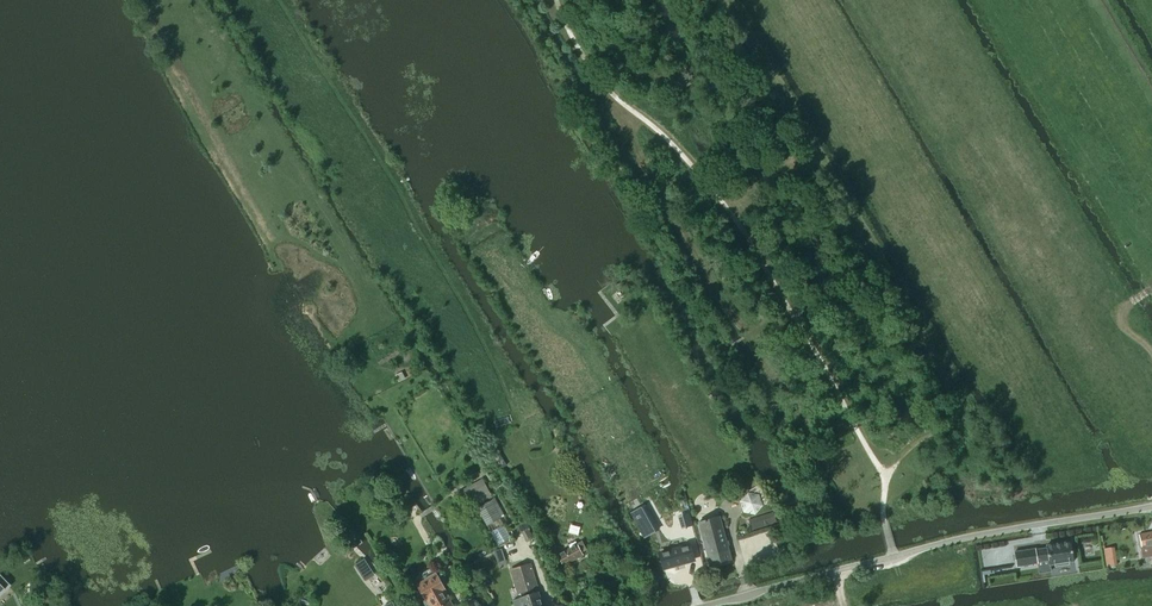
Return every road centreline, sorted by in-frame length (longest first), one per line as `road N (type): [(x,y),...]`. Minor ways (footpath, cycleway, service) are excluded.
road 1 (unclassified): [(704,605),(976,537),(1151,510)]

